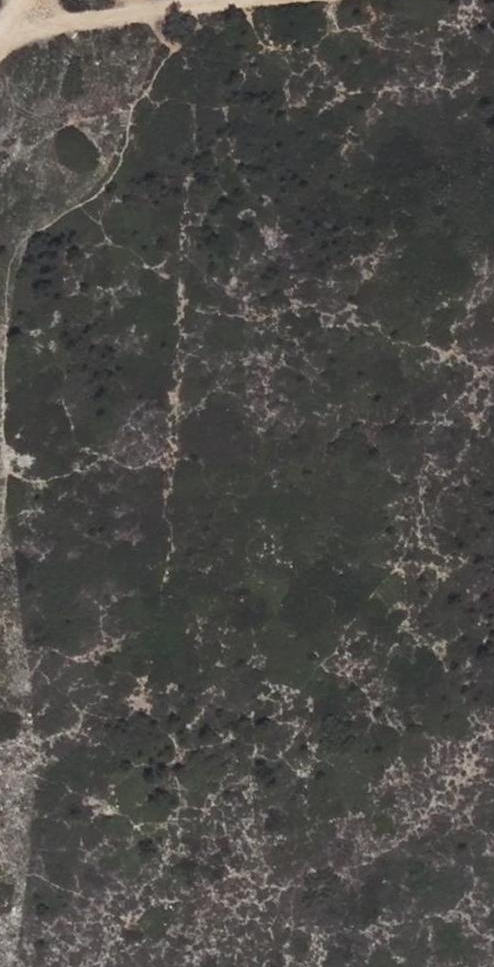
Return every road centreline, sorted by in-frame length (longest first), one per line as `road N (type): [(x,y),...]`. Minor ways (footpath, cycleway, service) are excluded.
road 1 (track): [(246,0),(109,16),(0,45)]

